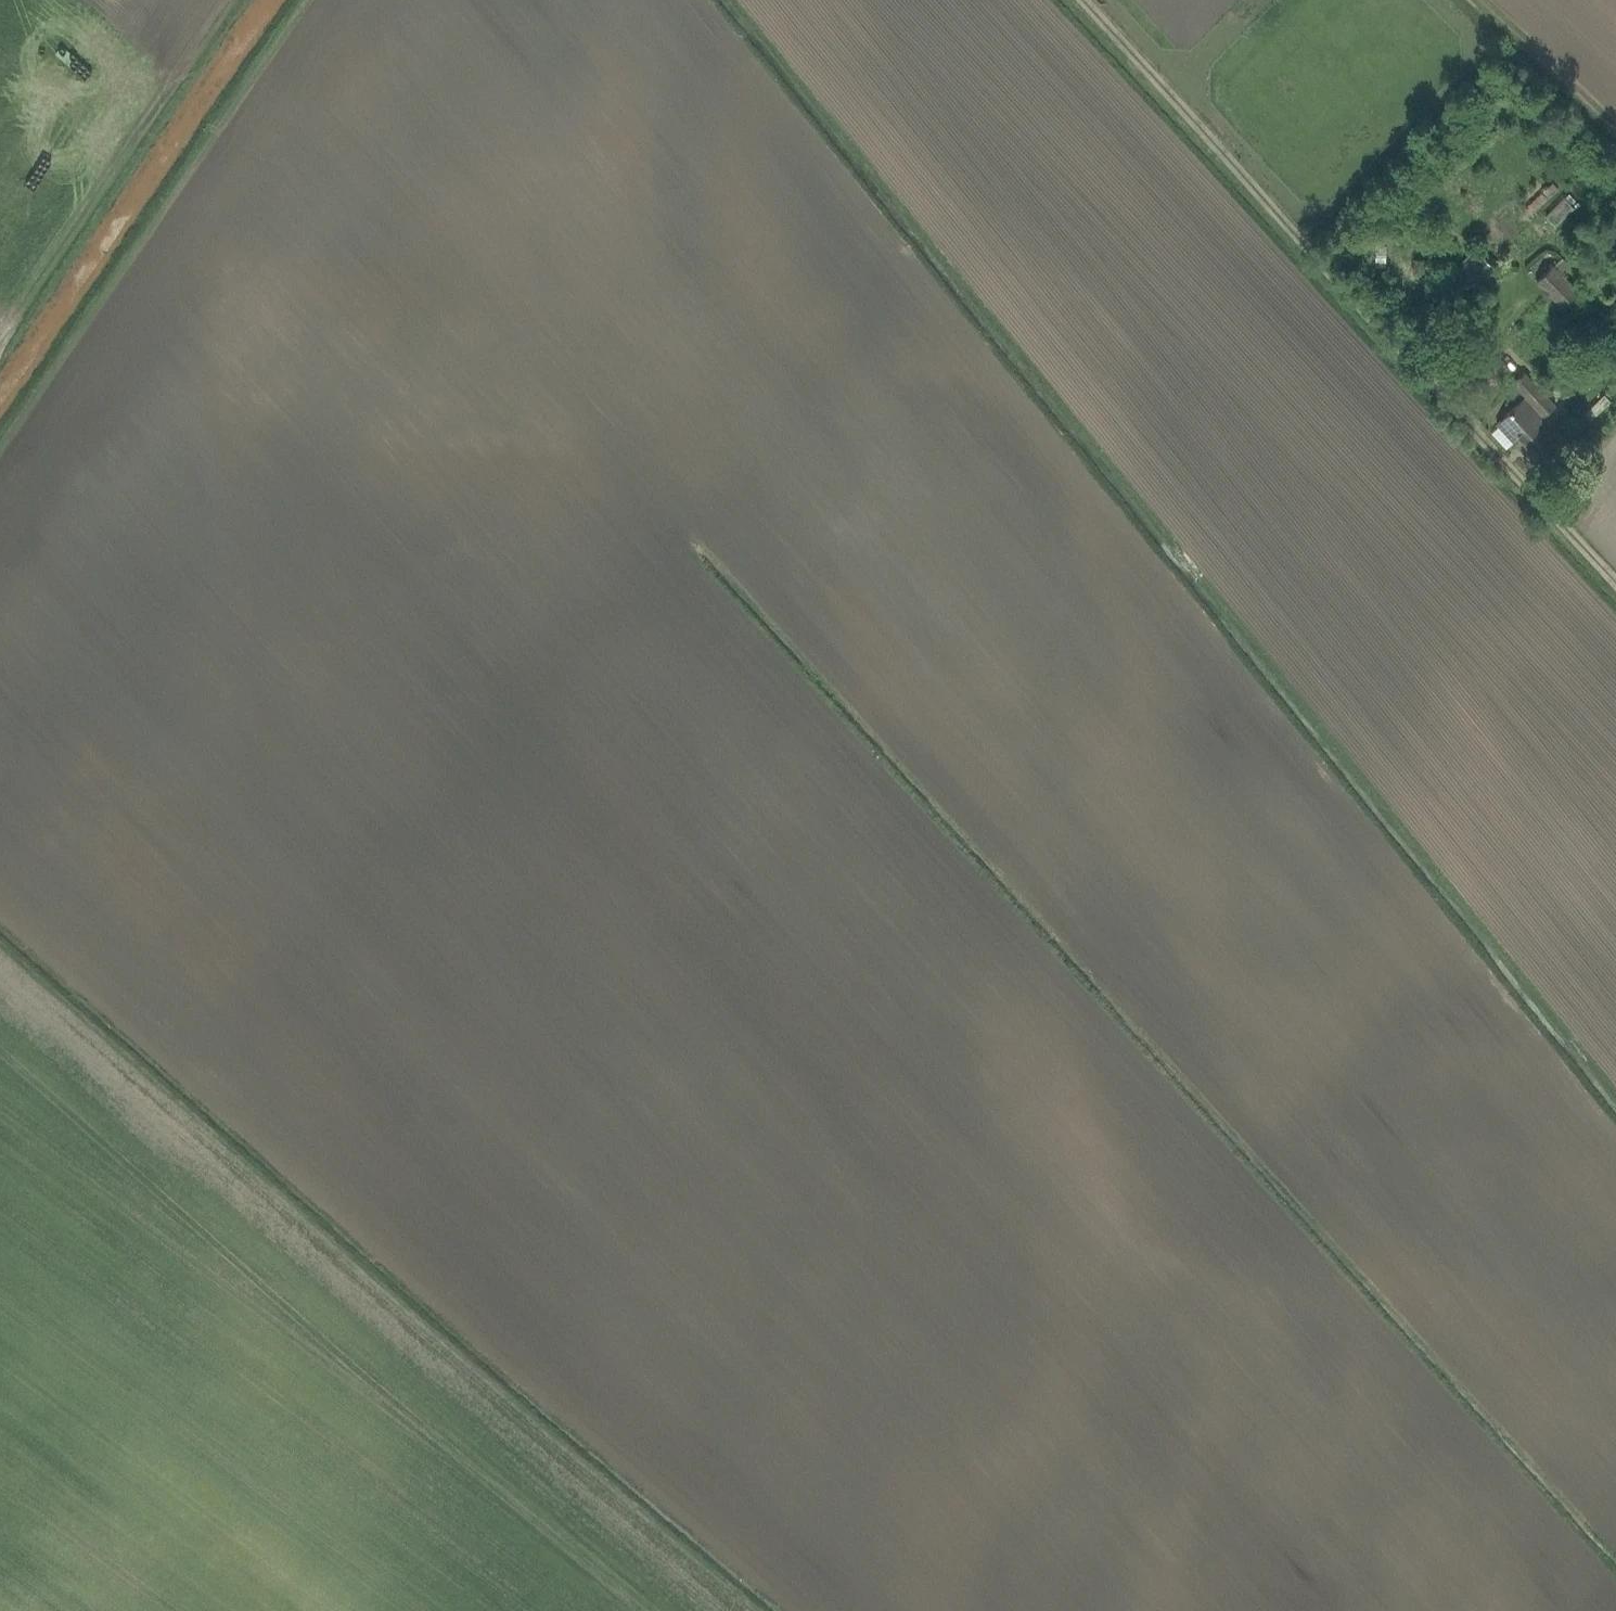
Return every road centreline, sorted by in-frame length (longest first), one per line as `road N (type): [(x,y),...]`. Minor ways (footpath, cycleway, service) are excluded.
road 1 (track): [(1615,592),(1071,0)]

